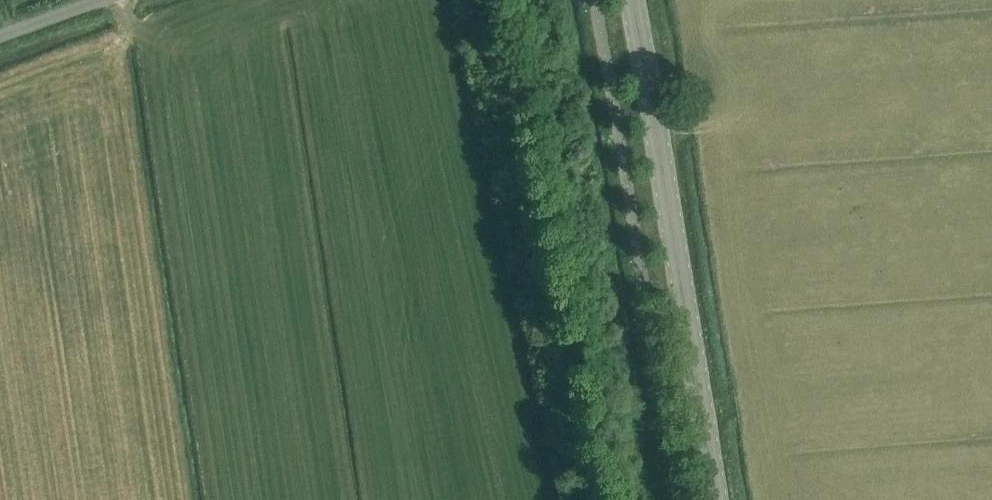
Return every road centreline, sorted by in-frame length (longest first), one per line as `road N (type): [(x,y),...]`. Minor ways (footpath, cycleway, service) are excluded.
road 1 (tertiary): [(718,499),(633,0)]

